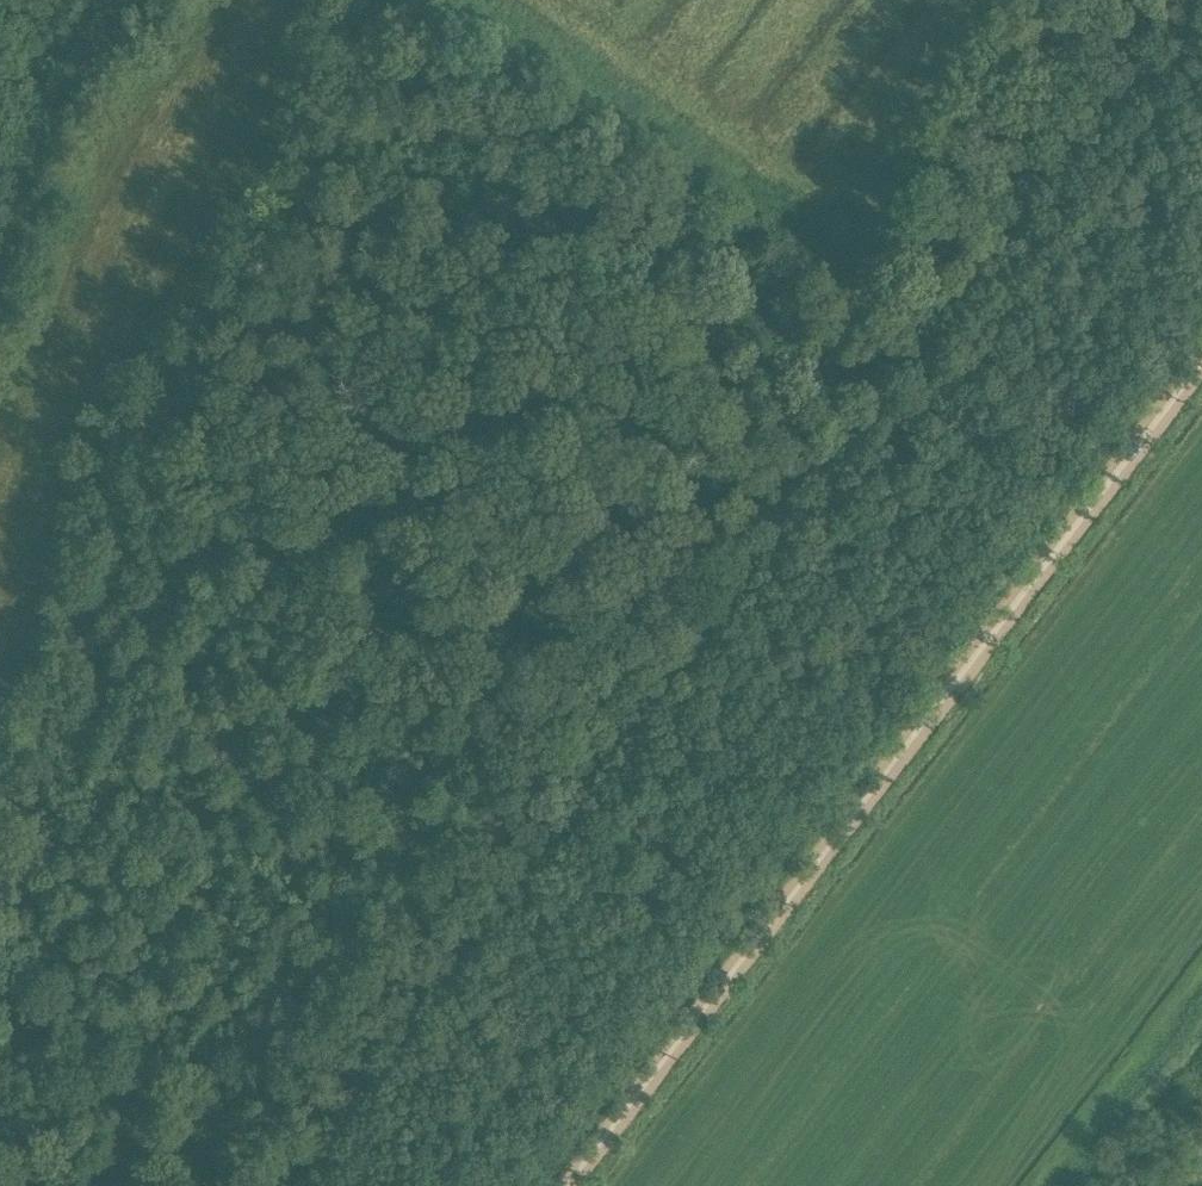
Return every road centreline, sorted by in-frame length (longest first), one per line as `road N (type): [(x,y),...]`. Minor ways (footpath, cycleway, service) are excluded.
road 1 (tertiary): [(566,1185),(1201,361)]

